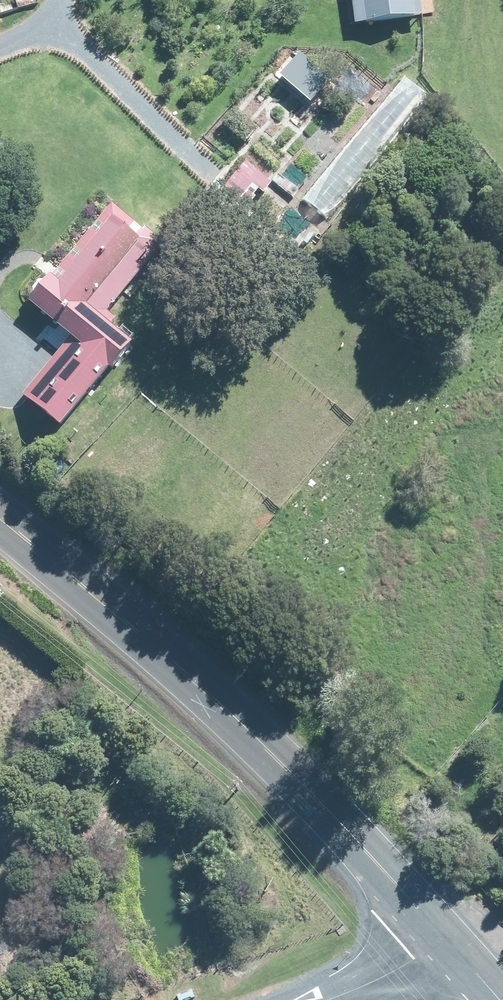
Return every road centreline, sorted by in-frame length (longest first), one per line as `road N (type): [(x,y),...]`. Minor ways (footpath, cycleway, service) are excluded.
road 1 (tertiary): [(442,934),(220,703),(0,521)]
road 2 (unclassified): [(442,934),(414,959),(325,999)]

